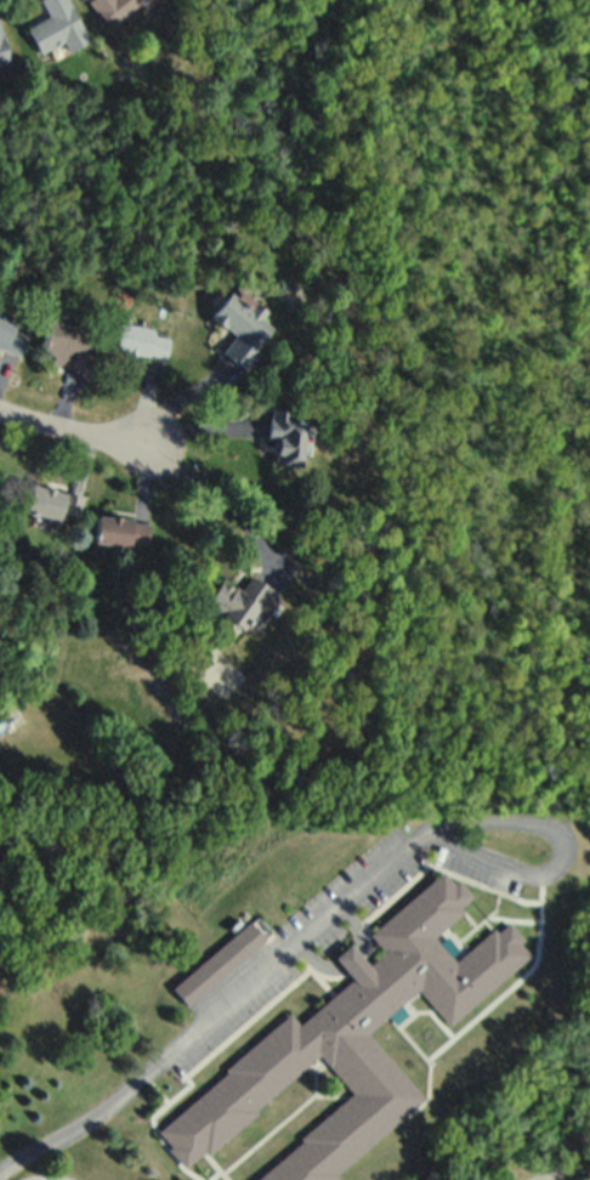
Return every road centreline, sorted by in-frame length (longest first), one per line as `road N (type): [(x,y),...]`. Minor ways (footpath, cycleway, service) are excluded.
road 1 (residential): [(0,408),(141,436)]

